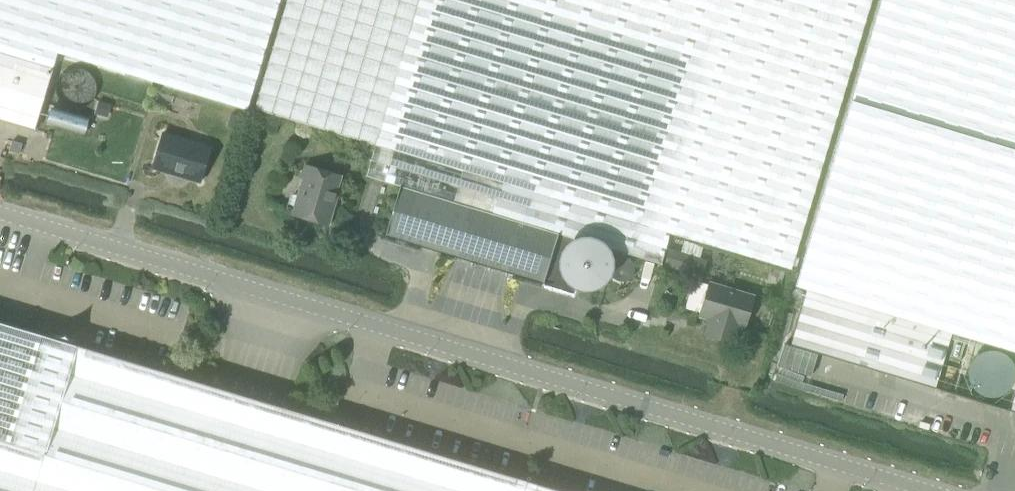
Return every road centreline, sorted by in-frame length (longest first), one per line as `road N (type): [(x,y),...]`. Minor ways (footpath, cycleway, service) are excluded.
road 1 (unclassified): [(926,490),(0,212)]

